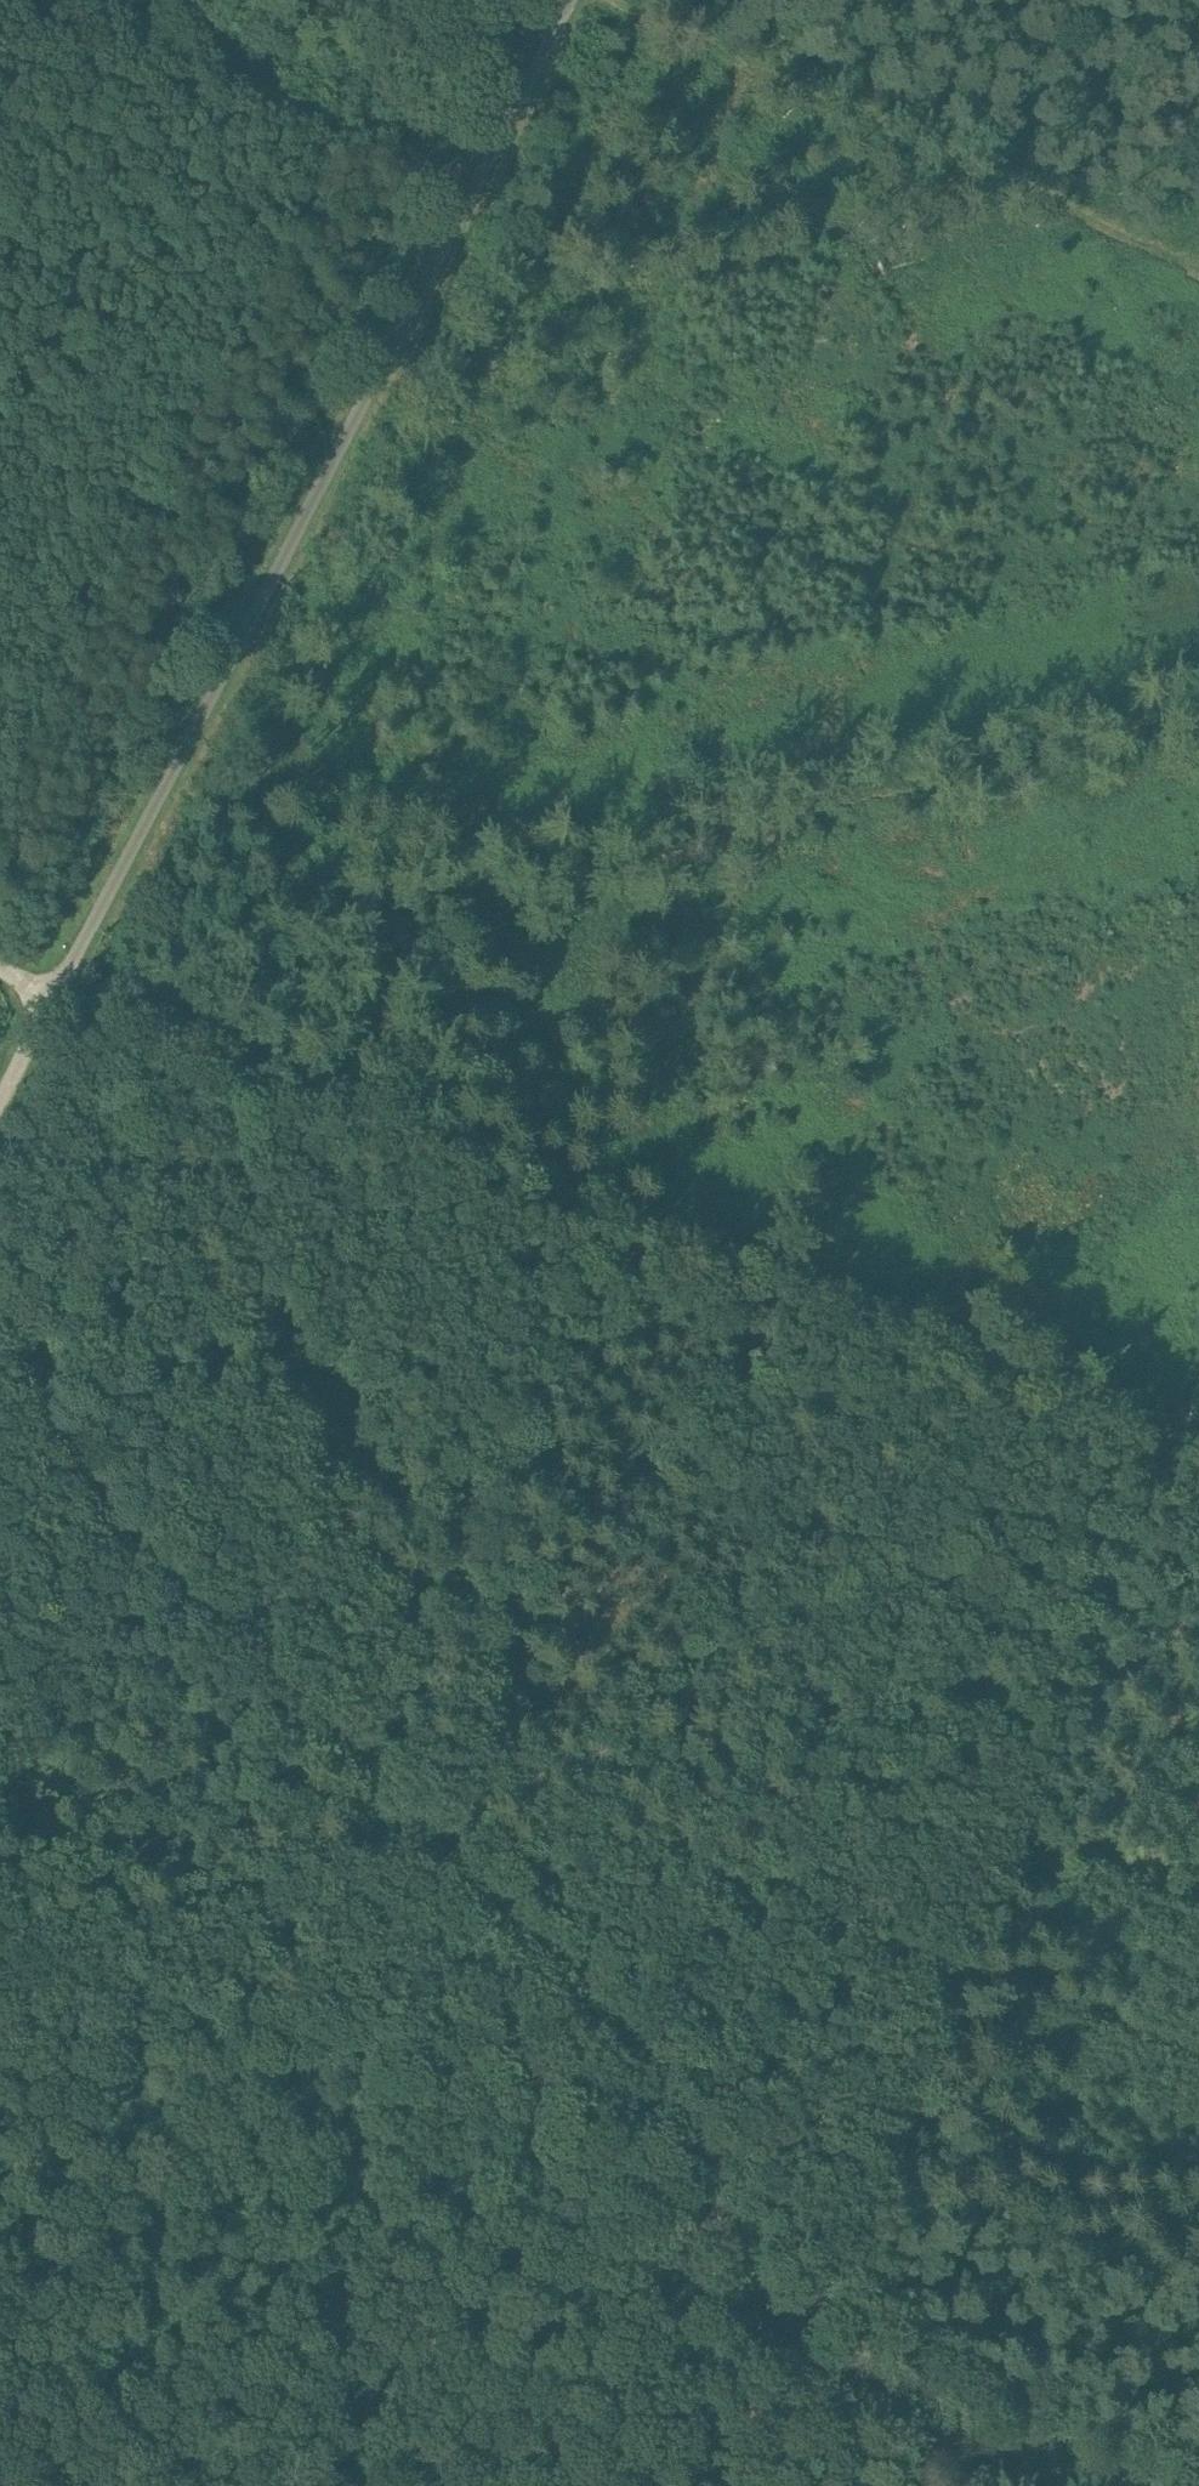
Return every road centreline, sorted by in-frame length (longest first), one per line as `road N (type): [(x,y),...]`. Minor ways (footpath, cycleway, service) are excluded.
road 1 (track): [(1163,2485),(920,2394),(825,2328),(763,2265),(625,2043),(97,1475),(22,1345),(0,1330)]
road 2 (track): [(44,992),(1190,1433)]
road 3 (unclassified): [(570,0),(0,1082)]
road 4 (track): [(825,2328),(1190,1433)]
road 5 (track): [(163,0),(488,155)]

